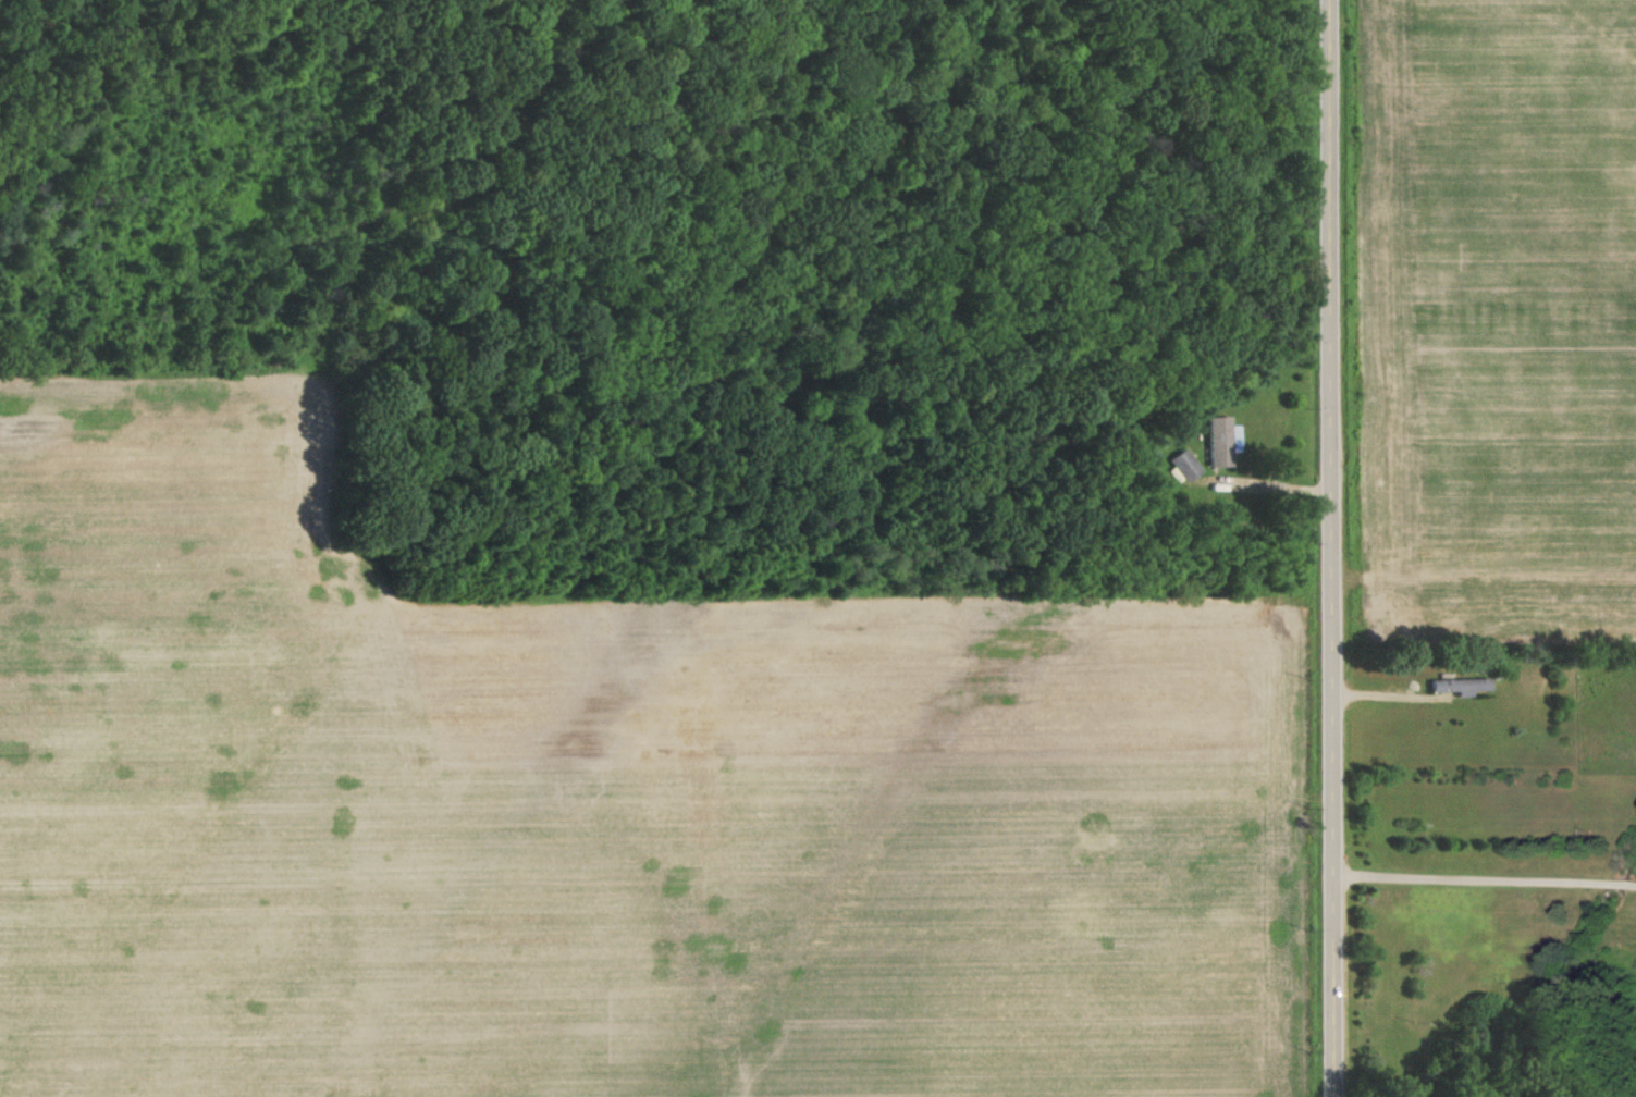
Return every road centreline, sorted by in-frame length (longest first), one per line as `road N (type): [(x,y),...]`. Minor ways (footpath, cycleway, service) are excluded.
road 1 (residential): [(1331,1096),(1325,0)]

